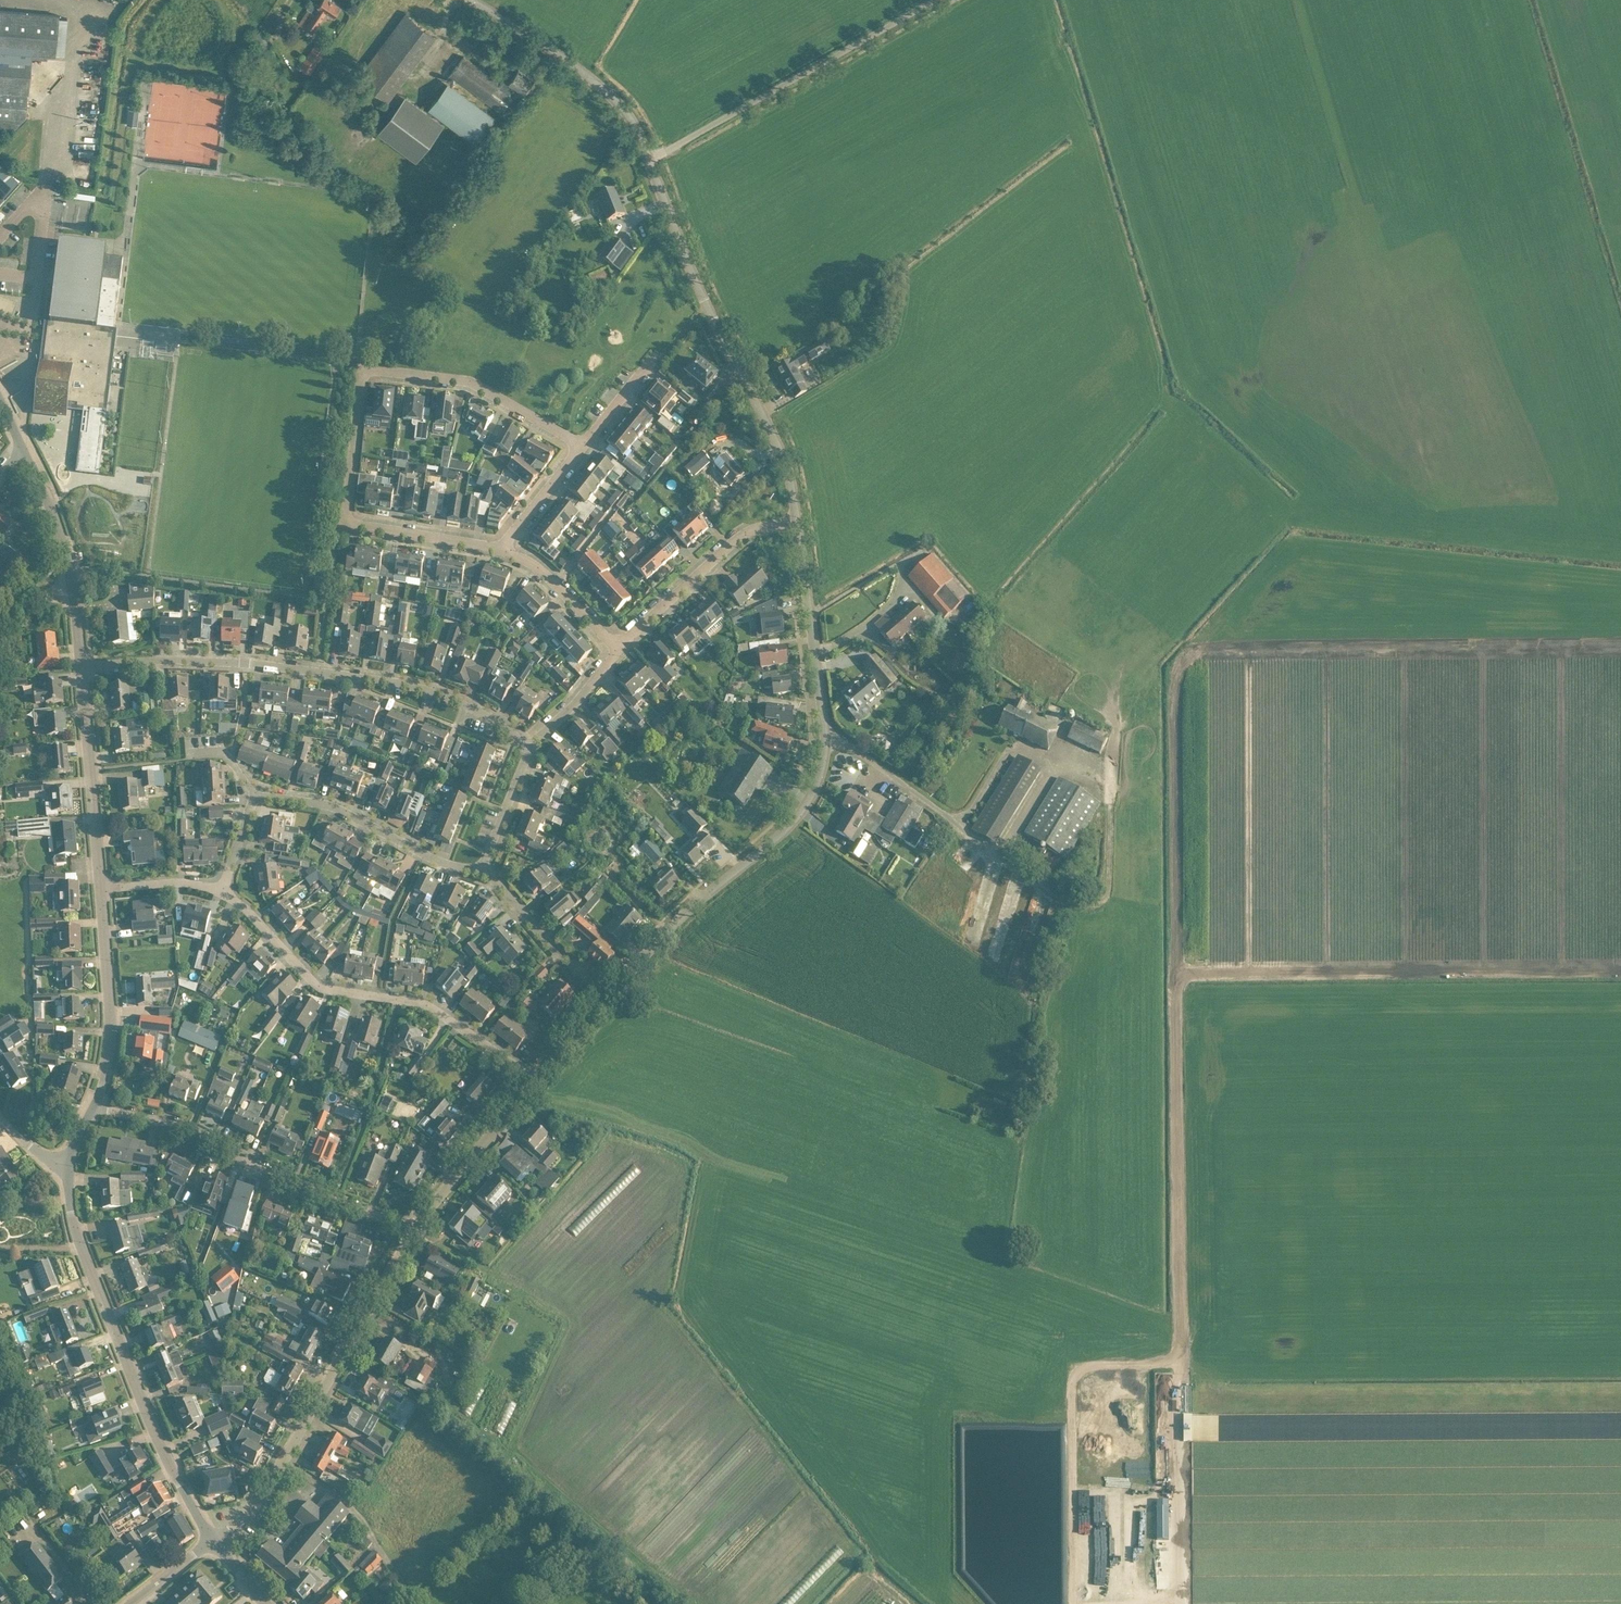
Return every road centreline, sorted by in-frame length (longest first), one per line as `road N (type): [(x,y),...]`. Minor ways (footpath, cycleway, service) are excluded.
road 1 (residential): [(526,744),(459,702),(396,683),(247,663),(82,667)]
road 2 (tertiary): [(212,1541),(157,1436),(103,1302),(73,1223),(69,1170)]
road 3 (tertiary): [(797,519),(786,462),(706,303),(650,159)]
road 4 (residential): [(582,447),(468,381),(367,369),(345,523)]
road 5 (residential): [(537,1081),(428,1006),(322,989),(221,894)]
road 6 (tertiary): [(212,1541),(261,1500),(414,1229)]
road 7 (tertiary): [(610,996),(683,913),(804,807),(826,736)]
road 8 (residential): [(414,1229),(164,1122),(95,1108)]
road 9 (unclassified): [(650,159),(934,0)]
road 10 (unclassified): [(1019,1199),(1070,905)]
road 11 (unclassified): [(1070,905),(826,736)]
road 12 (tertiary): [(650,159),(636,126),(606,91),(470,0)]
road 13 (residential): [(255,797),(332,806),(437,860),(484,866)]
road 14 (tertiary): [(82,667),(71,570),(22,447)]
road 15 (residential): [(615,650),(727,547),(797,519)]
road 16 (tertiary): [(102,889),(82,667)]
road 17 (tertiary): [(95,1108),(110,1039),(102,889)]
road 18 (tertiary): [(826,736),(797,519)]
road 19 (tertiary): [(414,1229),(537,1081)]
road 20 (residential): [(610,996),(552,948),(484,866)]
road 21 (unclassified): [(1070,905),(1089,906),(1109,889),(1112,761)]
road 22 (residential): [(501,549),(345,523)]
road 23 (residential): [(615,650),(538,570),(501,549)]
road 24 (residential): [(501,549),(582,447)]
road 25 (residential): [(526,744),(615,650)]
road 26 (residential): [(484,866),(526,744)]
road 27 (residential): [(221,894),(177,883),(102,889)]

